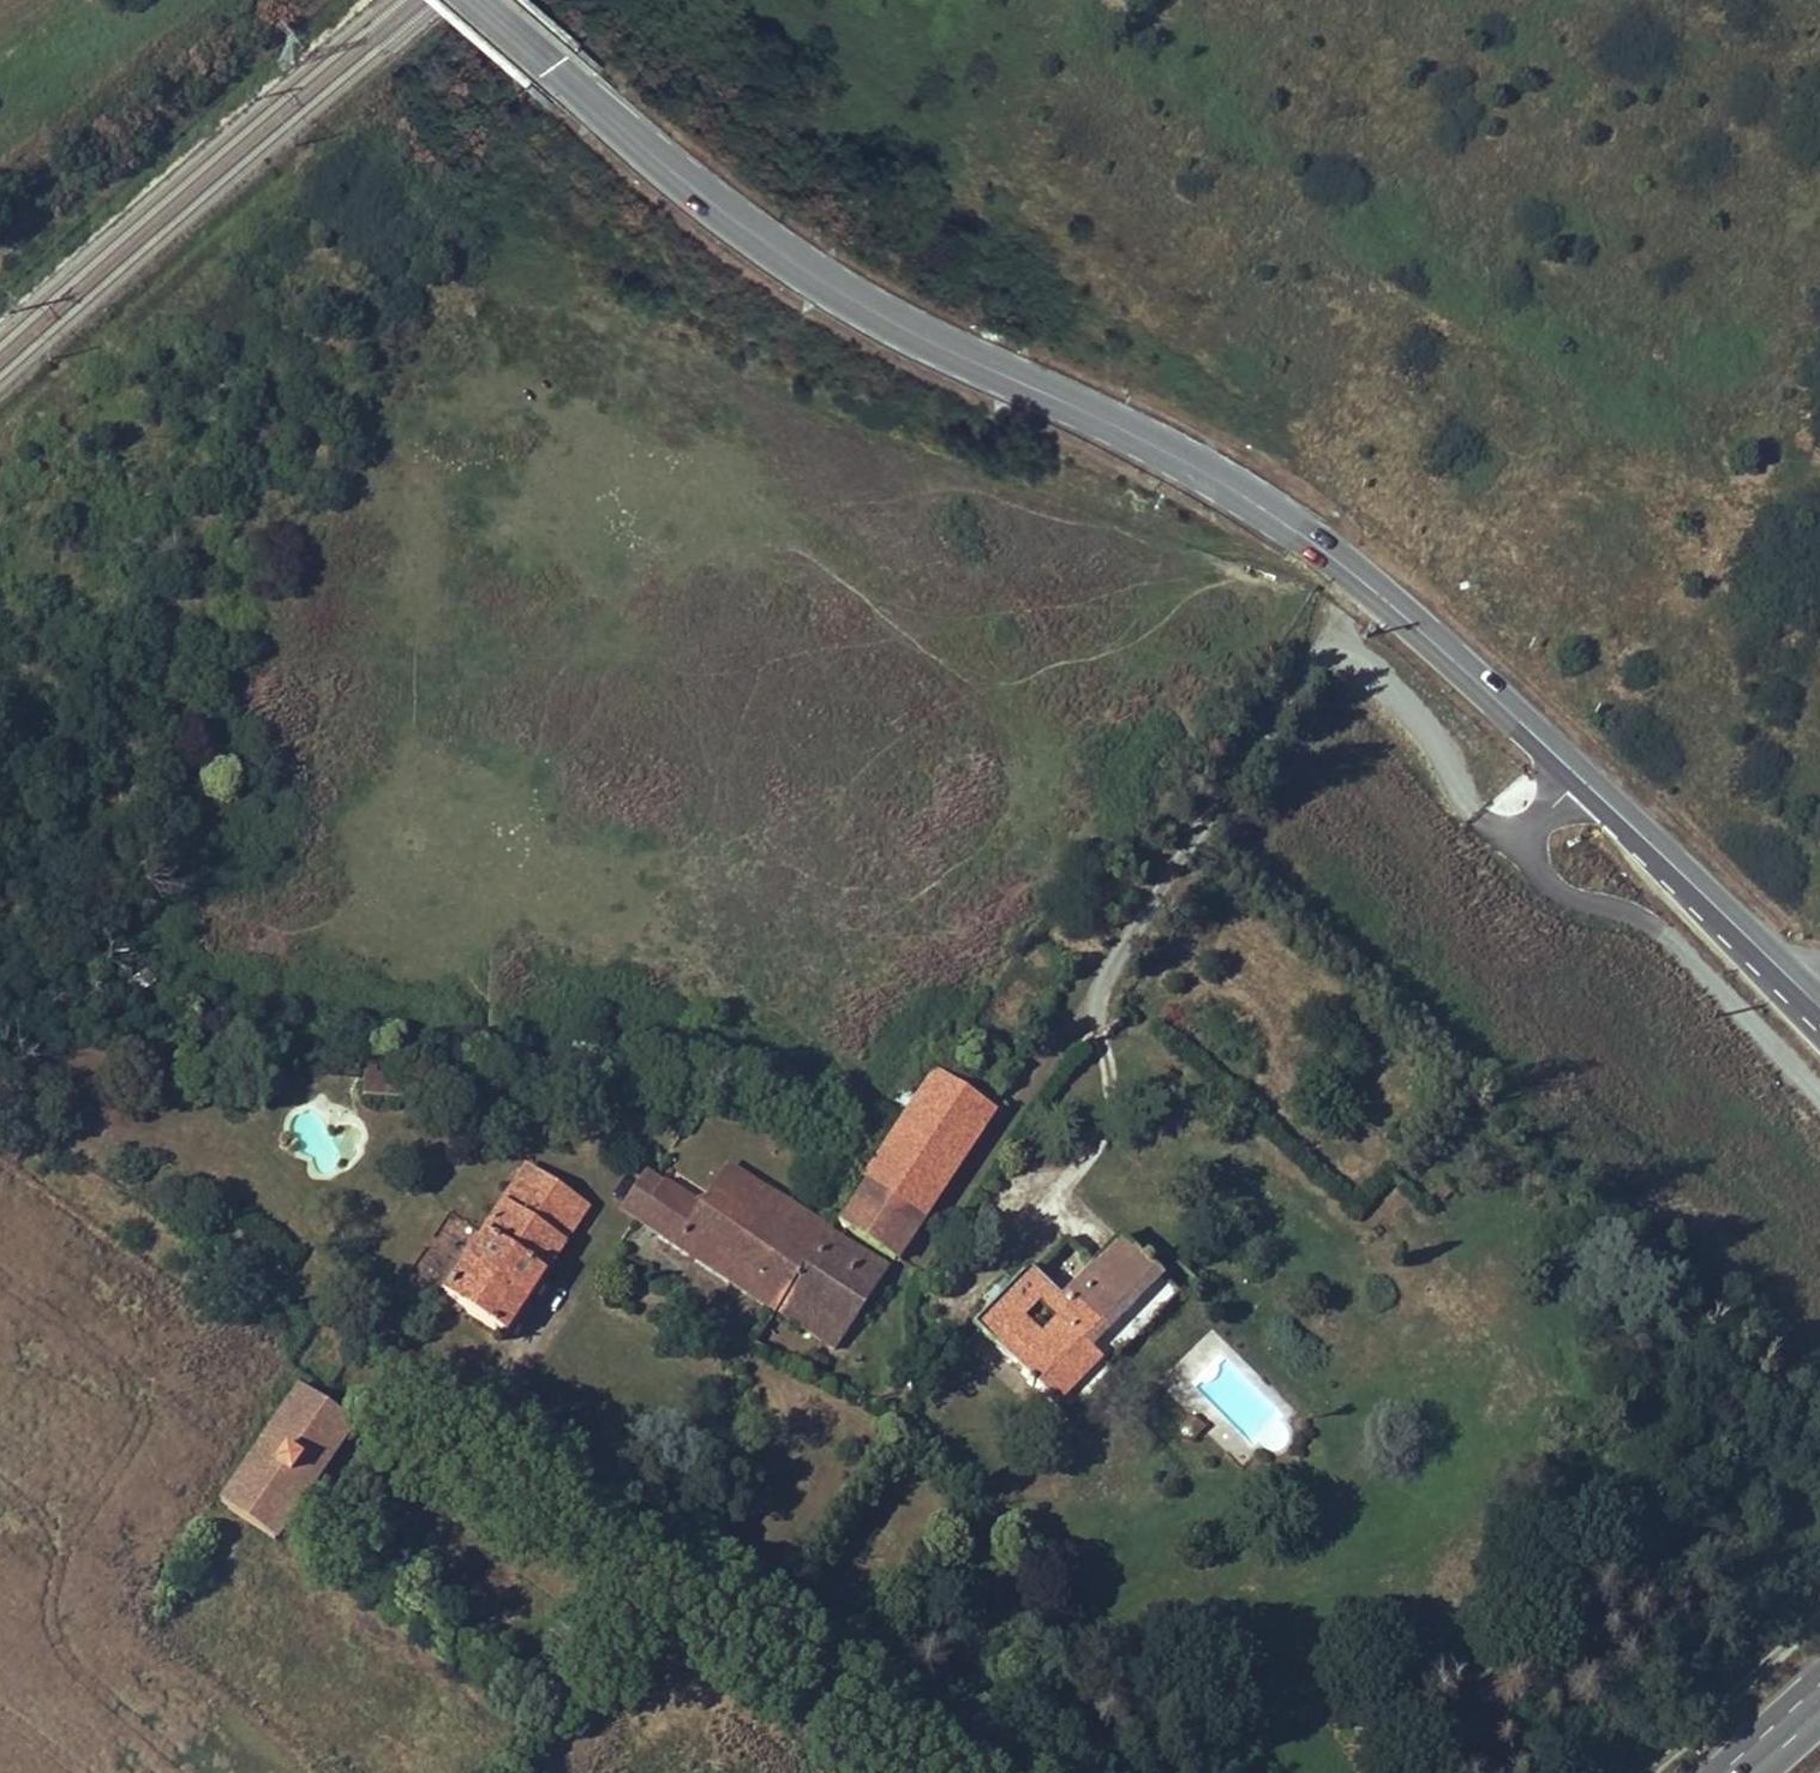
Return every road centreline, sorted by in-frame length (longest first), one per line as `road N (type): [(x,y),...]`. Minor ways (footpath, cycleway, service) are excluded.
road 1 (secondary): [(484,0),(646,146),(809,270),(910,328),(1171,453),(1305,537),(1515,717),(1819,1008)]

